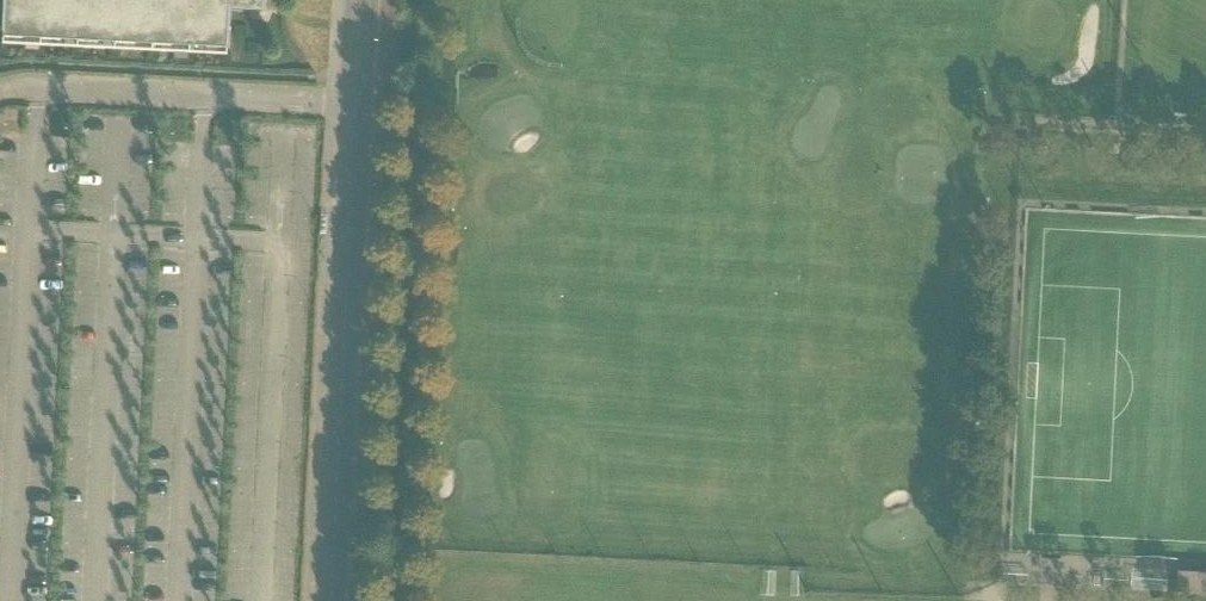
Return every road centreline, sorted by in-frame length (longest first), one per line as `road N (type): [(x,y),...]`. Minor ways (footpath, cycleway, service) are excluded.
road 1 (residential): [(331,600),(359,0)]

